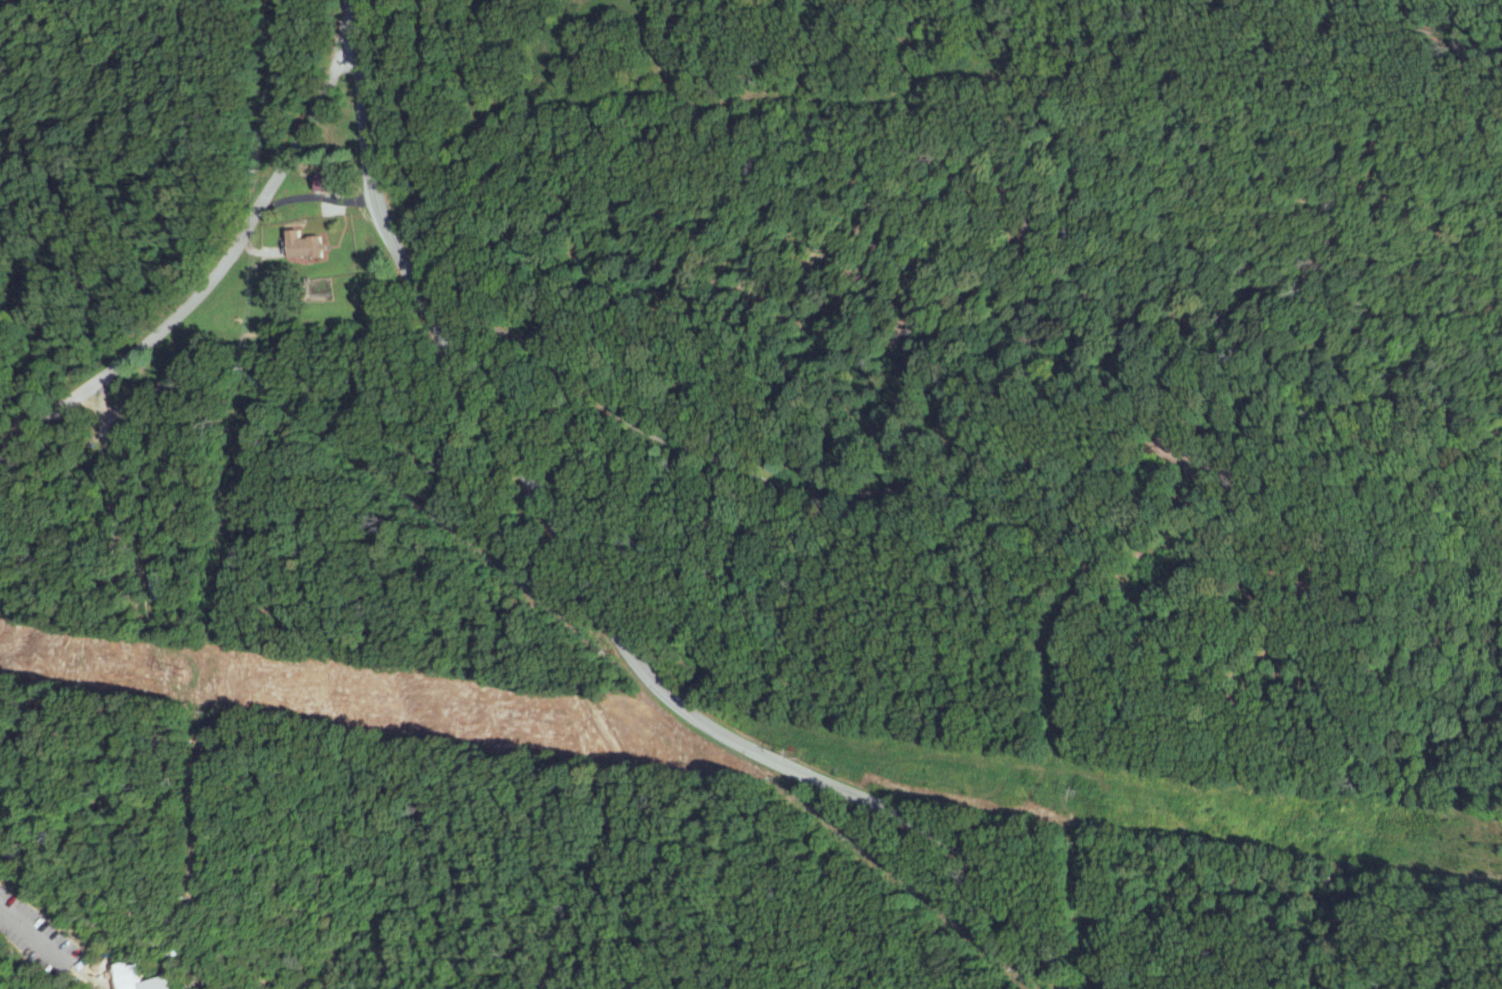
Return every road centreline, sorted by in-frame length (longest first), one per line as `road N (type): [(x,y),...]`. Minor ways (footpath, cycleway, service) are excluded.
road 1 (residential): [(1071,988),(999,887),(892,802),(708,731),(646,672),(378,196),(355,0)]
road 2 (residential): [(441,314),(467,307),(567,345),(609,400),(639,423),(707,440),(838,497),(879,495),(1001,453),(1132,449)]
road 3 (residential): [(0,451),(40,414),(113,371),(223,273),(313,107),(344,57),(360,51)]

